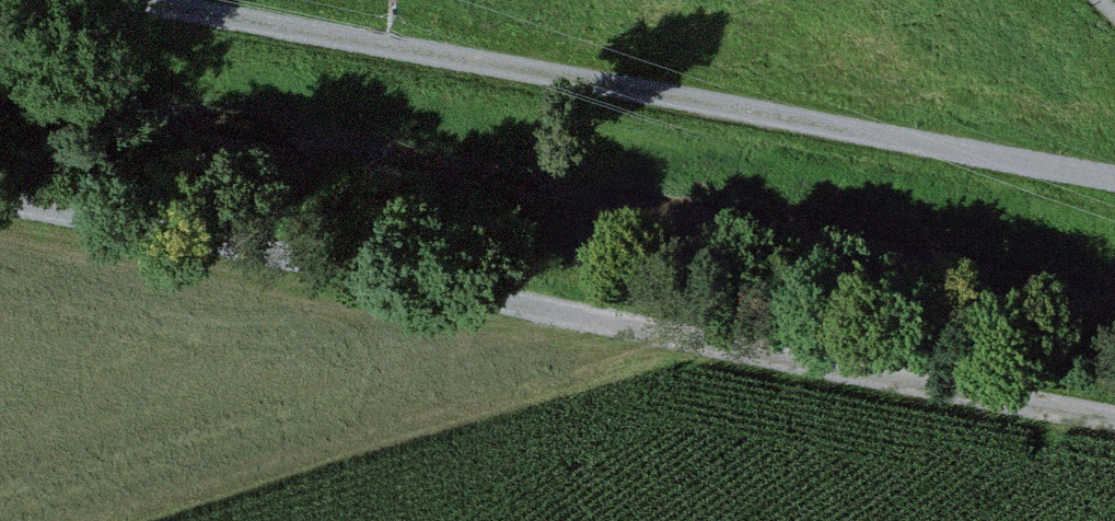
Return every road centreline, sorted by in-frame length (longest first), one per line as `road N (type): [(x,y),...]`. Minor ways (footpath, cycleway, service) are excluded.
road 1 (track): [(0,200),(1114,416)]
road 2 (track): [(137,0),(1114,172)]

